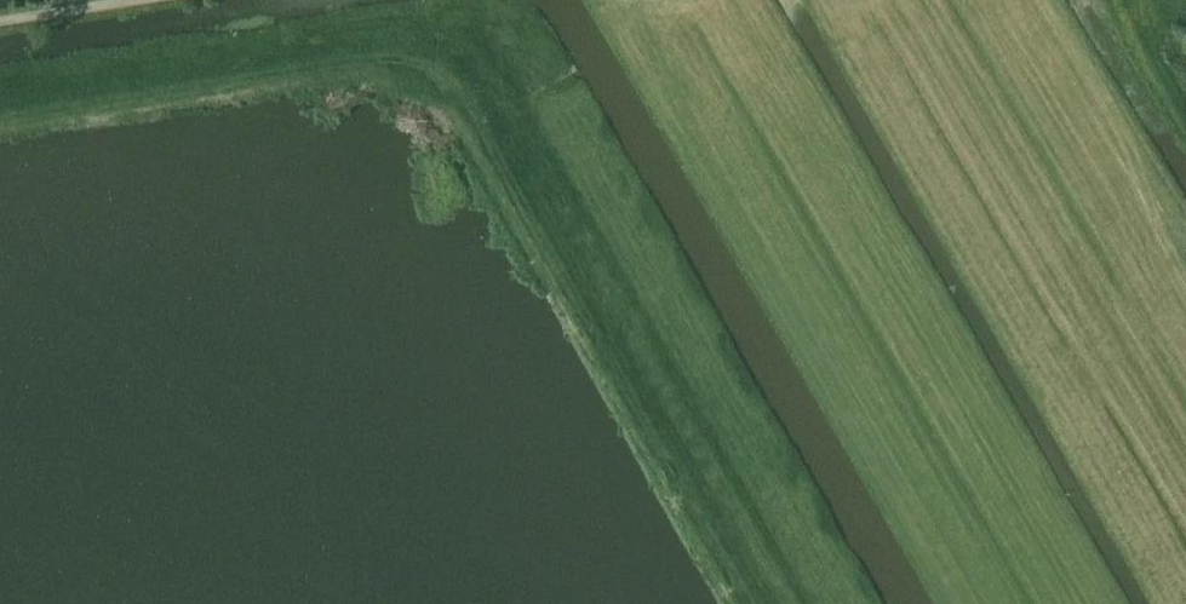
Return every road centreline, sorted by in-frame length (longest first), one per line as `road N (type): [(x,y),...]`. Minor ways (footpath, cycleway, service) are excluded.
road 1 (track): [(981,603),(643,0)]
road 2 (track): [(0,23),(147,0)]

